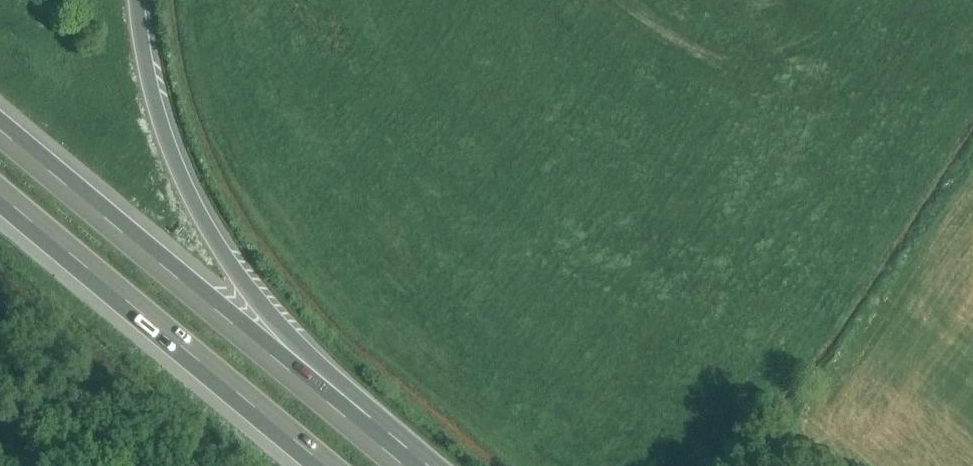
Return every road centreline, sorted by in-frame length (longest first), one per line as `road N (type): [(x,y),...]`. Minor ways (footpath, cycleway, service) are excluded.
road 1 (motorway): [(413,465),(280,312),(198,189),(170,119),(146,0)]
road 2 (motorway): [(410,465),(0,121)]
road 3 (motorway): [(0,187),(335,465)]

